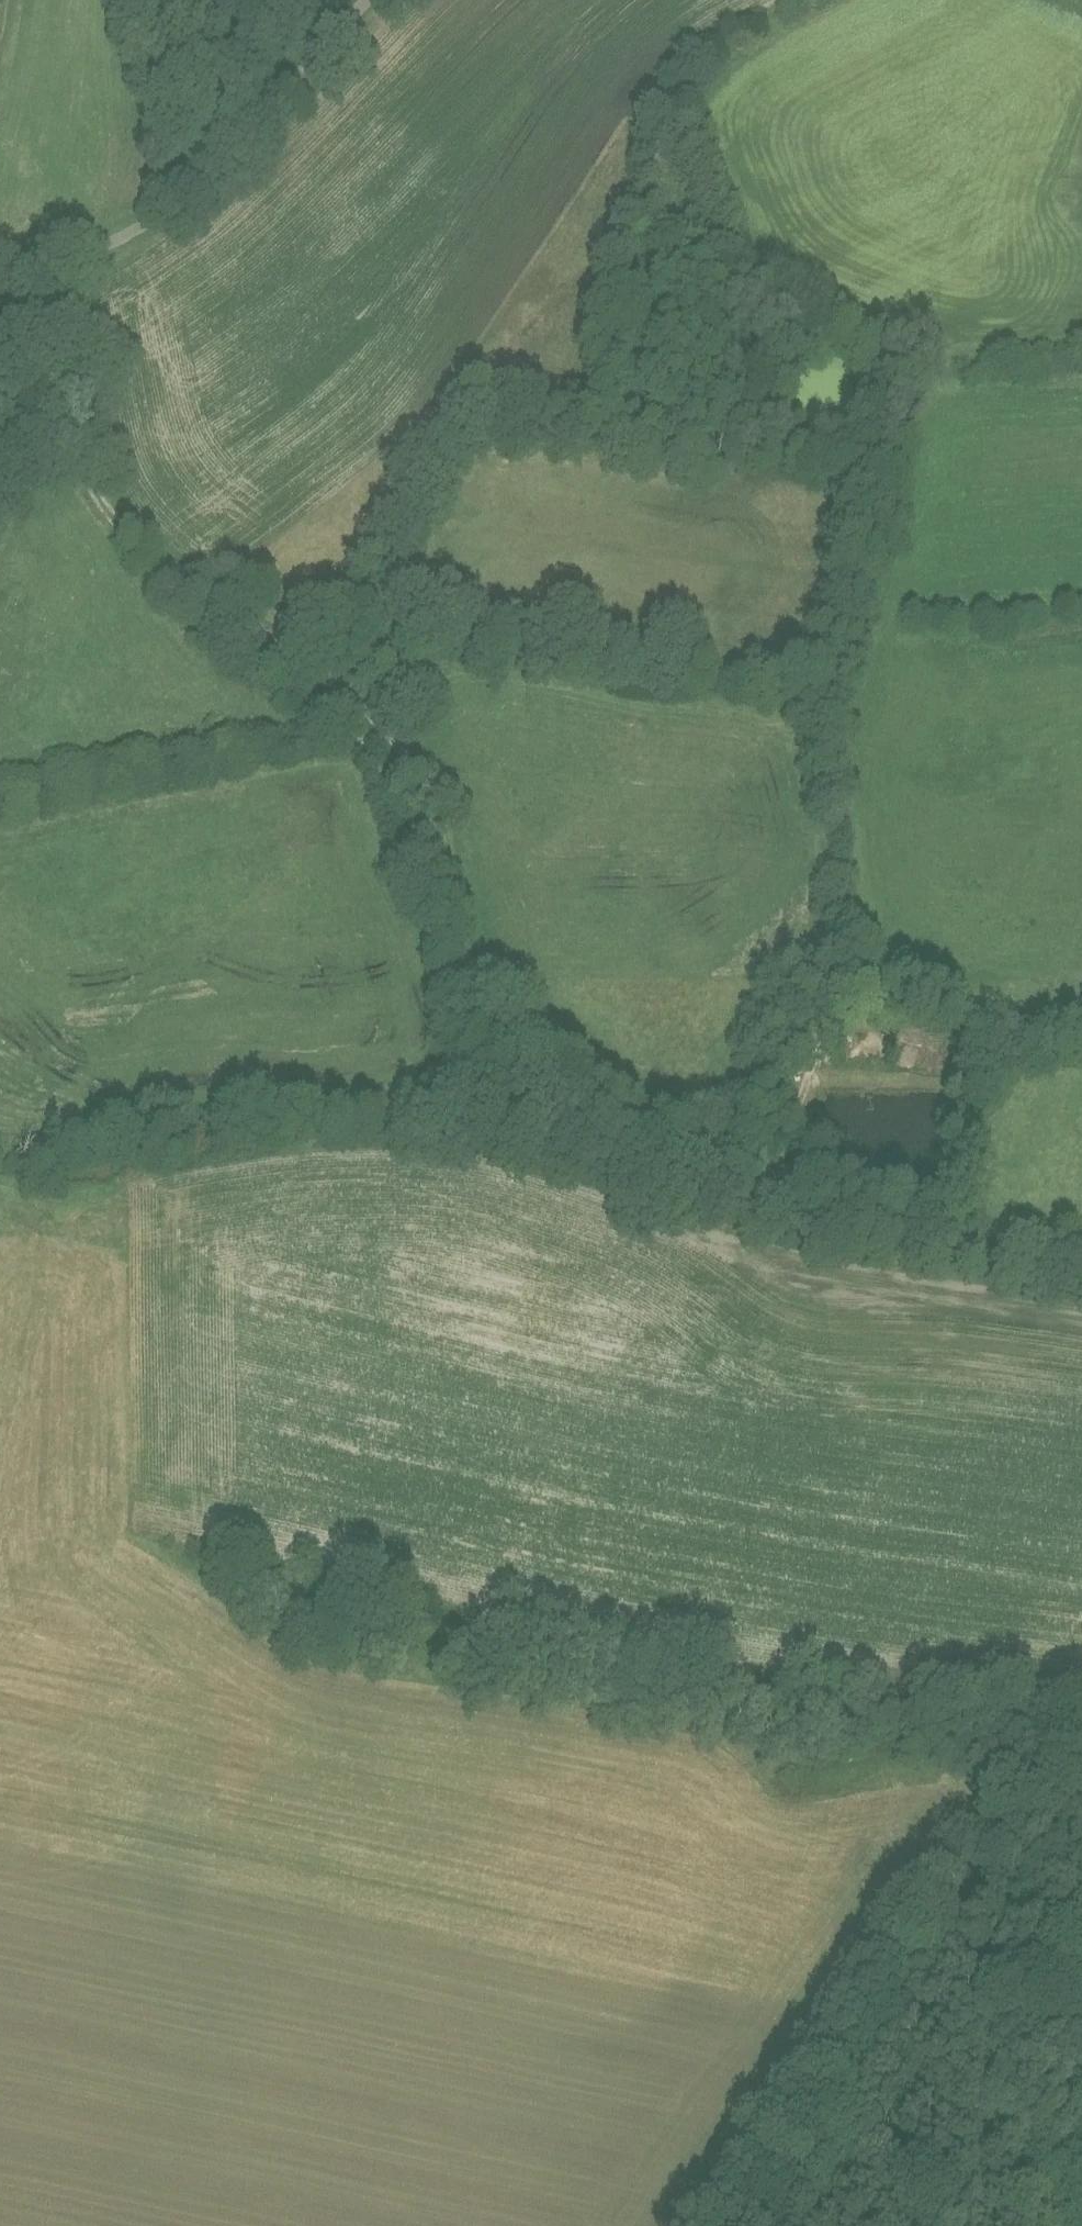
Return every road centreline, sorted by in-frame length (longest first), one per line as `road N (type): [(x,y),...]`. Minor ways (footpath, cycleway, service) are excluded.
road 1 (residential): [(371,0),(183,205),(0,302)]

